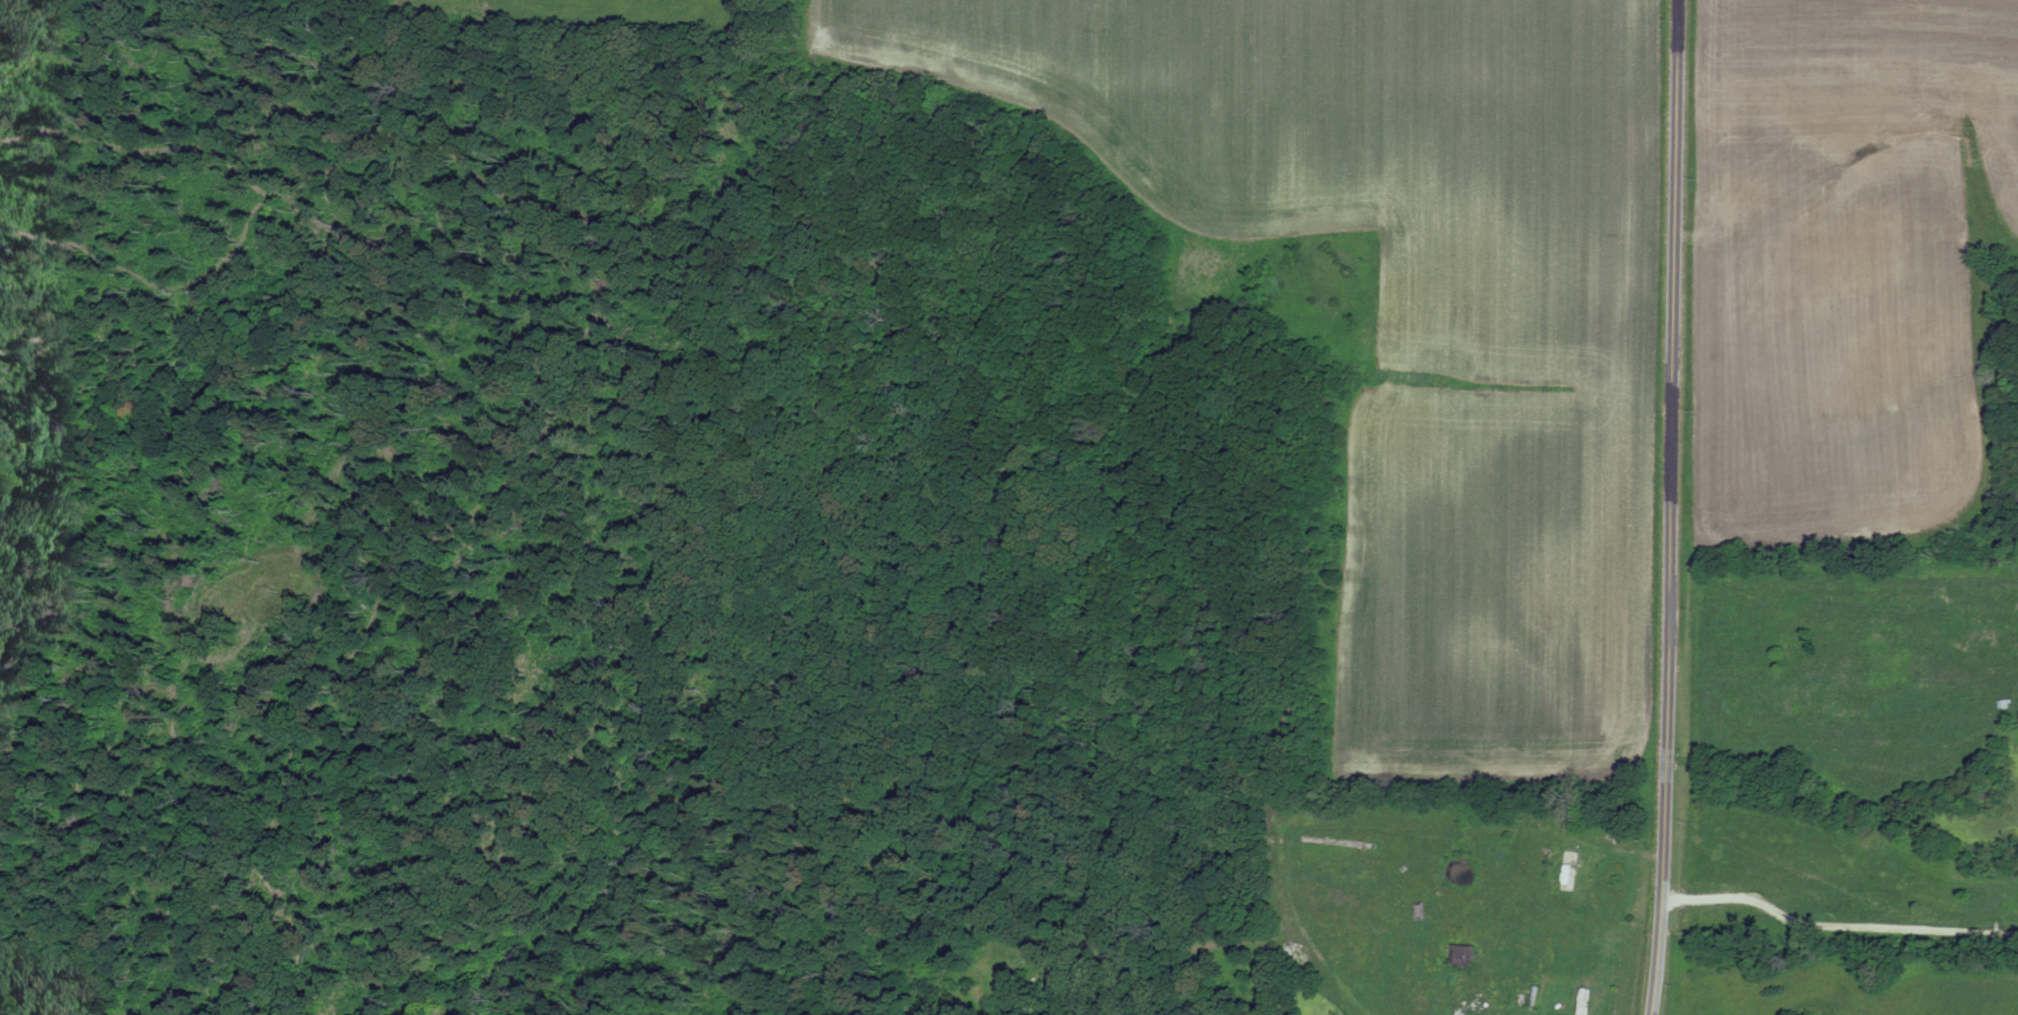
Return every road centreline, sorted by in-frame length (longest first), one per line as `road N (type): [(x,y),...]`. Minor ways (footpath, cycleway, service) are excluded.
road 1 (secondary): [(1654,1014),(1669,780),(1682,0)]

